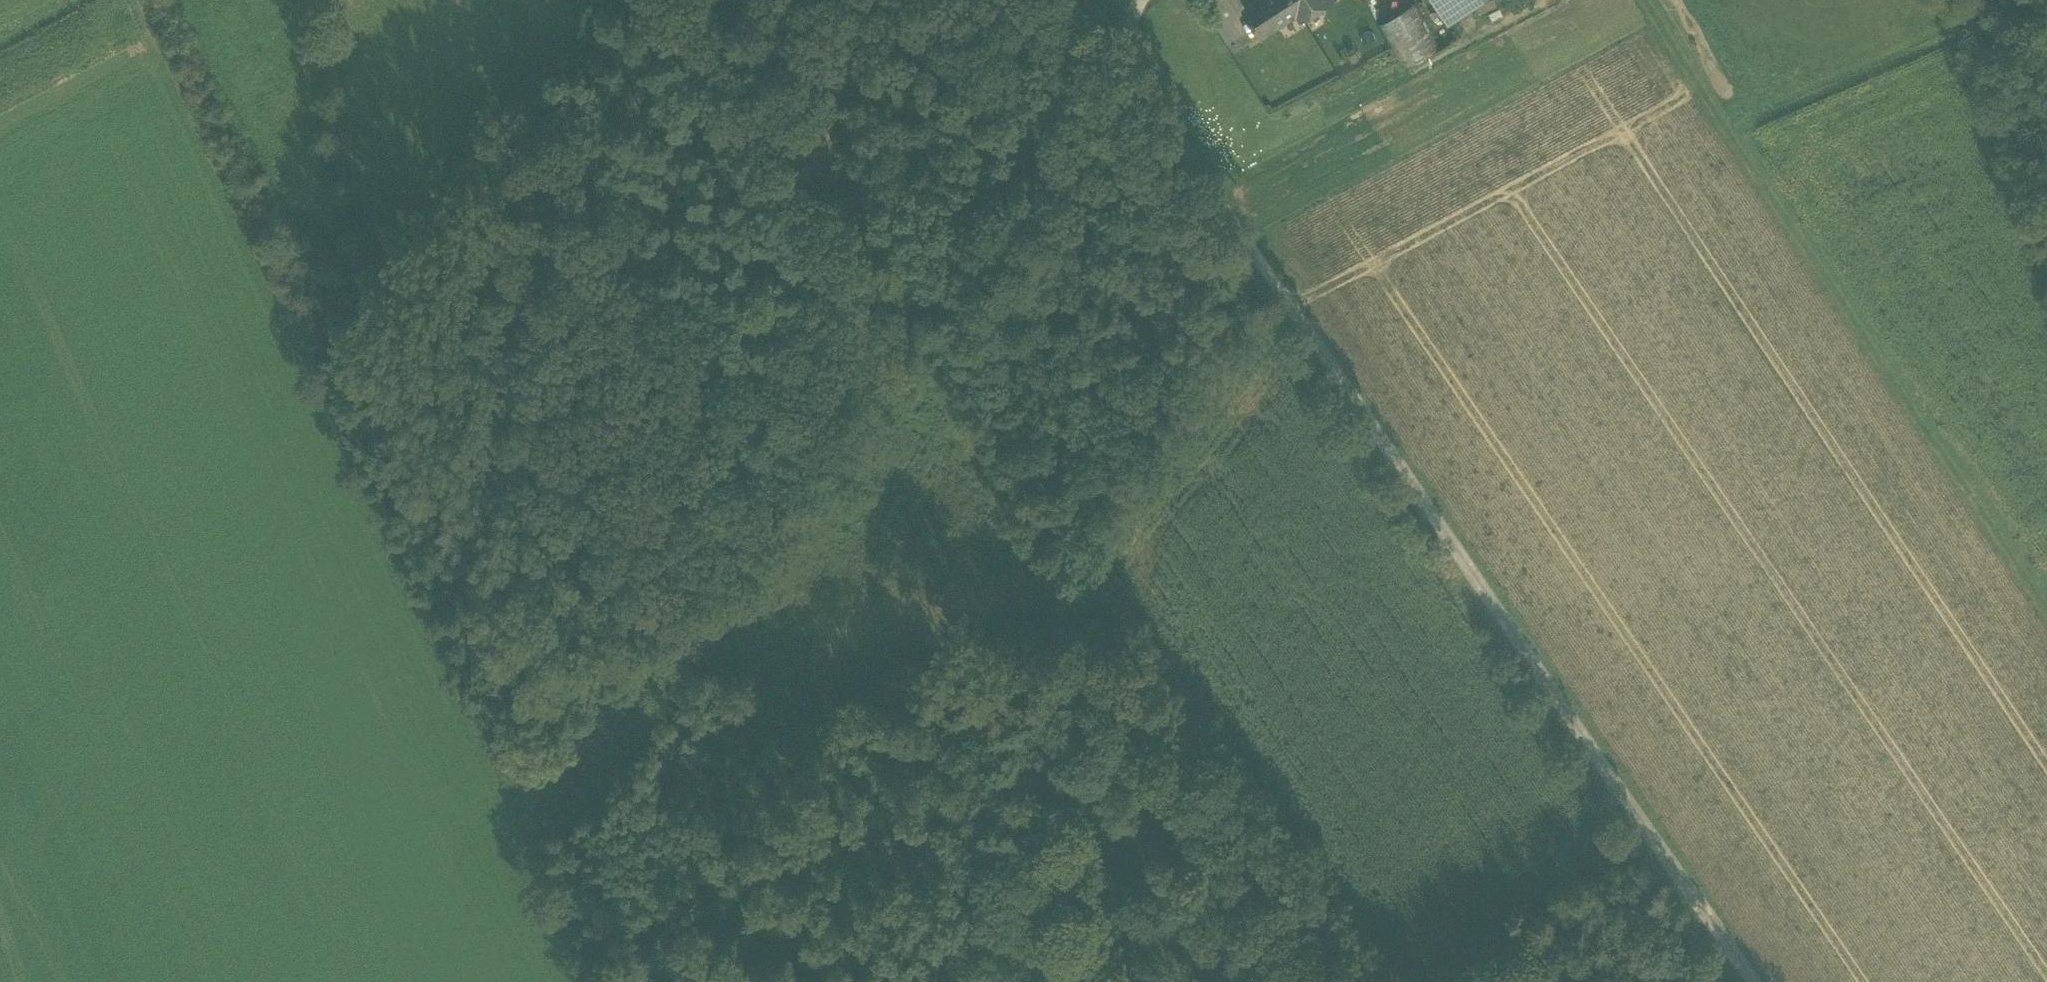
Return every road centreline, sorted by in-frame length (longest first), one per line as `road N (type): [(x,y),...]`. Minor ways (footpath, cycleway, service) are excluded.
road 1 (track): [(1744,981),(1108,27),(1125,15)]
road 2 (track): [(1644,0),(2046,605)]

